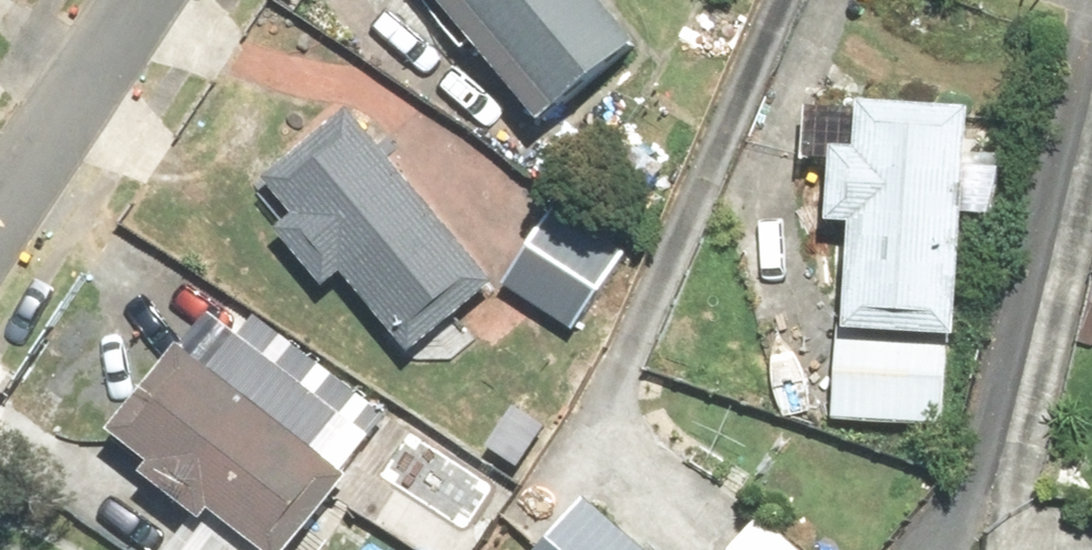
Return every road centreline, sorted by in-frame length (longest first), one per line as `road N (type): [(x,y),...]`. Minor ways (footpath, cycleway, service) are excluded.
road 1 (residential): [(0,202),(138,0)]

